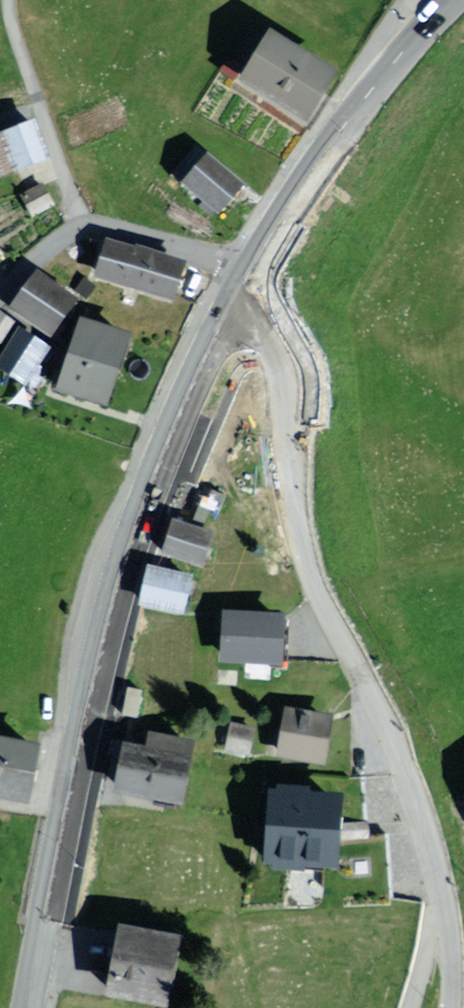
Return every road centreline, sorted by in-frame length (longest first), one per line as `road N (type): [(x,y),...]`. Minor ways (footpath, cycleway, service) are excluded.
road 1 (primary): [(231,308),(147,495),(112,605),(27,1007)]
road 2 (residential): [(231,308),(274,343),(283,366),(295,520),(309,568),(391,730),(445,904)]
road 3 (primary): [(452,0),(328,146),(246,277)]
road 4 (residential): [(84,217),(20,0)]
road 5 (residential): [(84,217),(246,277)]

